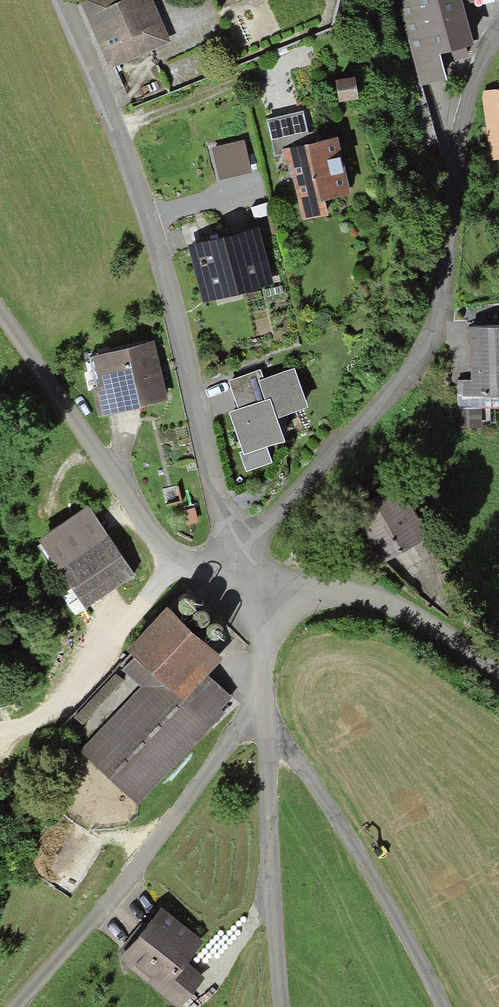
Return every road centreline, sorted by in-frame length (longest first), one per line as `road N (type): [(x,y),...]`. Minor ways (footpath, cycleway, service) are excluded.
road 1 (residential): [(234,542),(259,527),(422,354),(436,307),(464,105),(498,24)]
road 2 (residential): [(54,0),(146,211),(234,542)]
road 3 (track): [(9,1006),(264,702)]
road 4 (residential): [(0,318),(169,561),(244,573)]
road 5 (residential): [(265,725),(345,835),(439,1006)]
road 6 (unclassified): [(265,725),(282,1006)]
road 7 (unclassified): [(498,676),(431,627),(361,596),(304,591),(277,603)]
road 8 (track): [(169,561),(65,691),(24,726),(0,730)]
road 9 (unclassified): [(277,603),(264,630),(265,725)]

